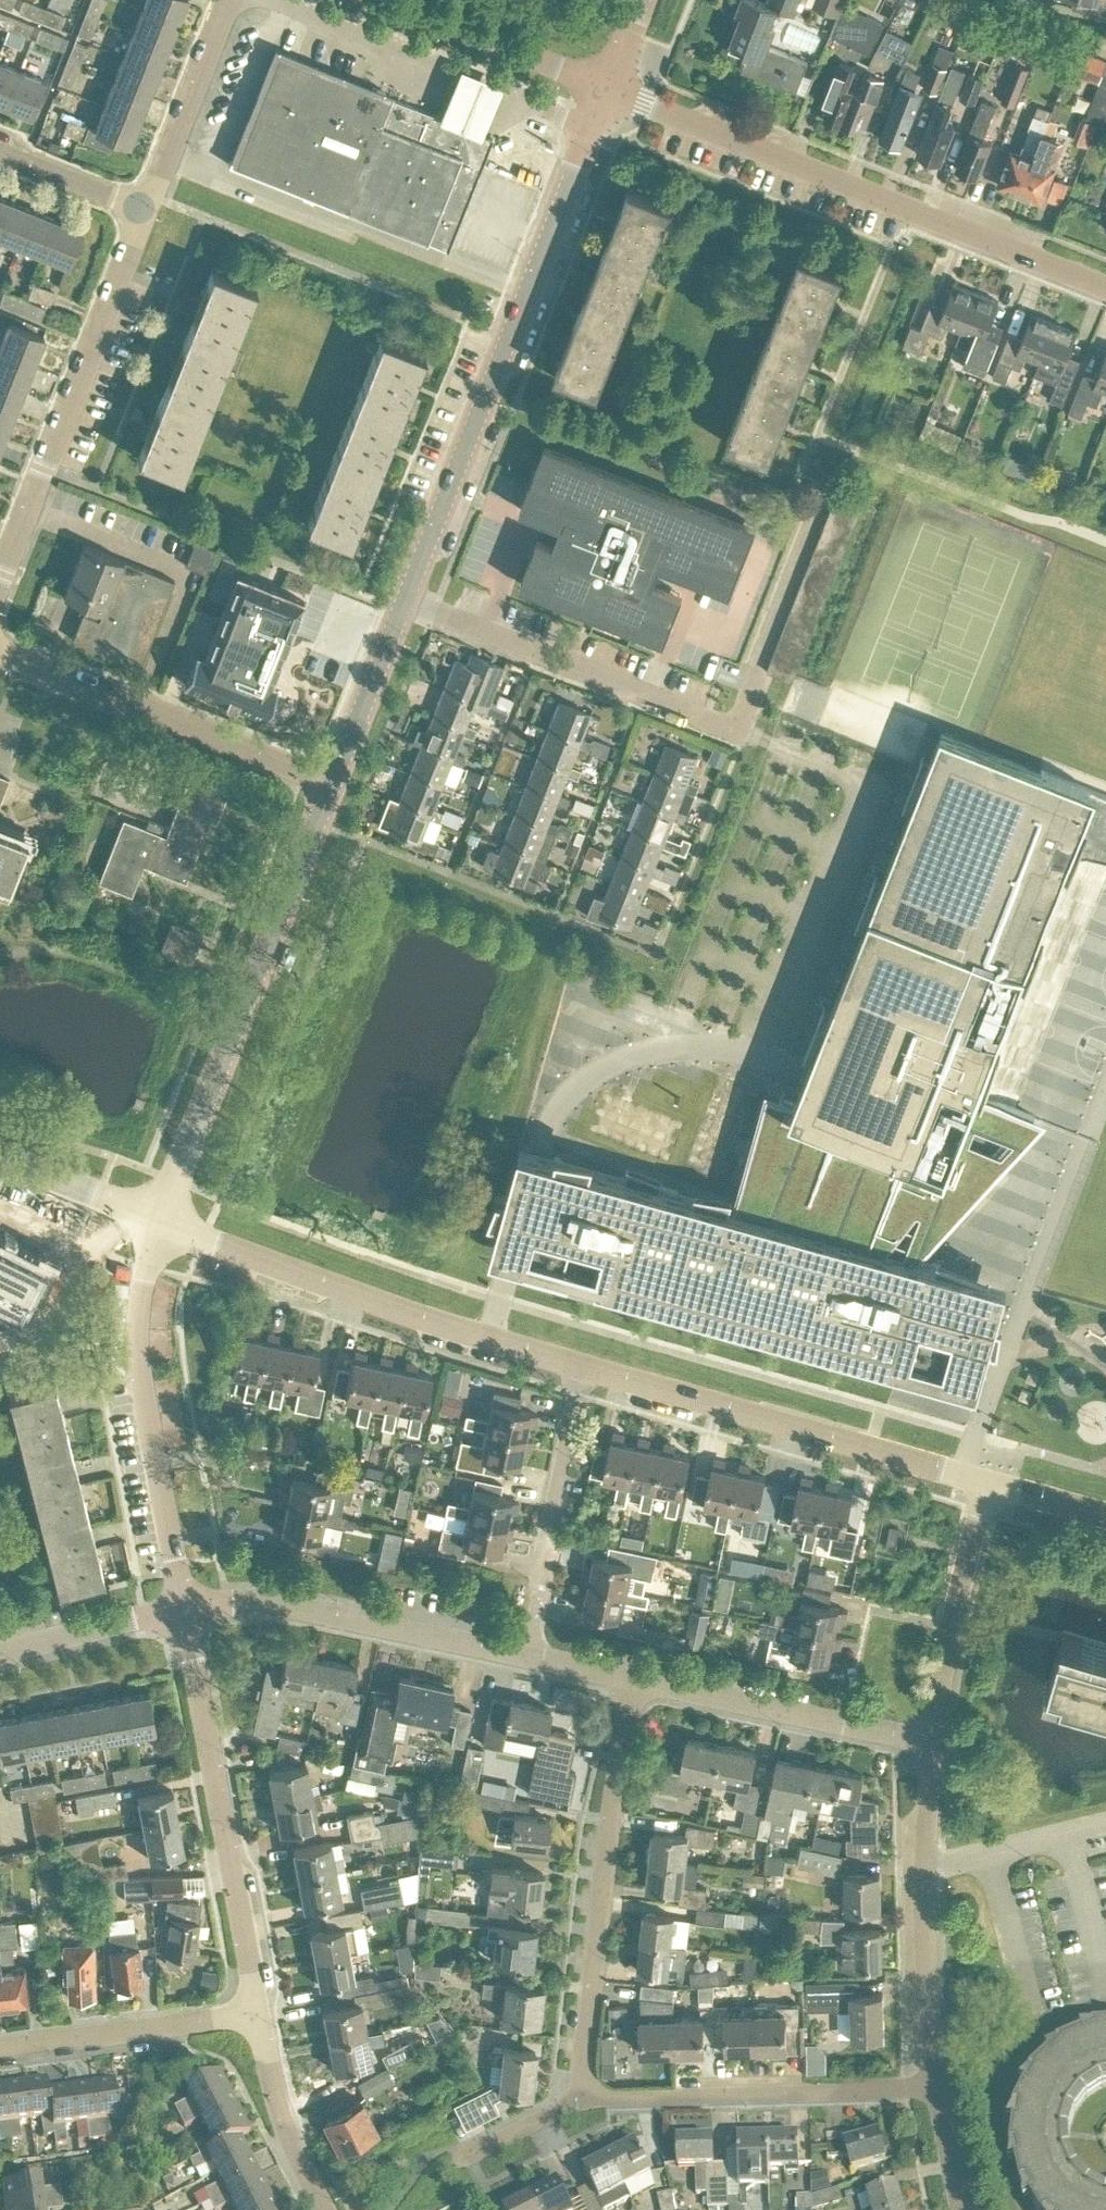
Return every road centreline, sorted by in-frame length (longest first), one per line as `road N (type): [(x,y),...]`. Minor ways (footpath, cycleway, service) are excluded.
road 1 (tertiary): [(607,86),(404,598)]
road 2 (unclassified): [(1105,286),(607,86)]
road 3 (tertiary): [(331,781),(158,1220)]
road 4 (tertiary): [(158,1220),(579,1365)]
road 5 (tertiary): [(579,1365),(989,1481)]
road 6 (residential): [(635,1678),(601,1885),(580,2099)]
road 7 (residential): [(757,676),(737,729),(404,598)]
road 8 (tertiary): [(183,1607),(257,2012)]
road 9 (tertiary): [(158,1220),(138,1305),(136,1357),(183,1607)]
road 10 (residential): [(145,209),(0,574)]
road 11 (residential): [(0,650),(331,781)]
road 12 (residential): [(935,2089),(580,2099)]
road 13 (residential): [(529,1655),(284,1605),(183,1607)]
road 14 (residential): [(931,1741),(635,1678)]
road 15 (residential): [(579,1365),(539,1554),(529,1655)]
road 16 (residential): [(989,1481),(931,1741)]
road 17 (residential): [(257,2012),(0,2049)]
road 18 (unclassified): [(607,86),(389,0)]
road 19 (residential): [(228,0),(145,209)]
road 20 (residential): [(923,1865),(935,2089)]
road 21 (tertiary): [(257,2012),(281,2121),(322,2209)]
road 22 (tertiary): [(404,598),(331,781)]
road 23 (residential): [(183,1607),(0,1652)]
road 24 (residential): [(991,1854),(1035,2023)]
road 25 (tertiary): [(0,1158),(158,1220)]
road 26 (residential): [(1066,1836),(1105,1990)]
road 27 (residential): [(0,151),(145,209)]
road 28 (residential): [(580,2099),(465,2155)]
road 29 (residential): [(931,1741),(923,1865)]
road 30 (residential): [(935,2089),(963,2209)]
road 31 (tertiary): [(989,1481),(1105,1514)]

